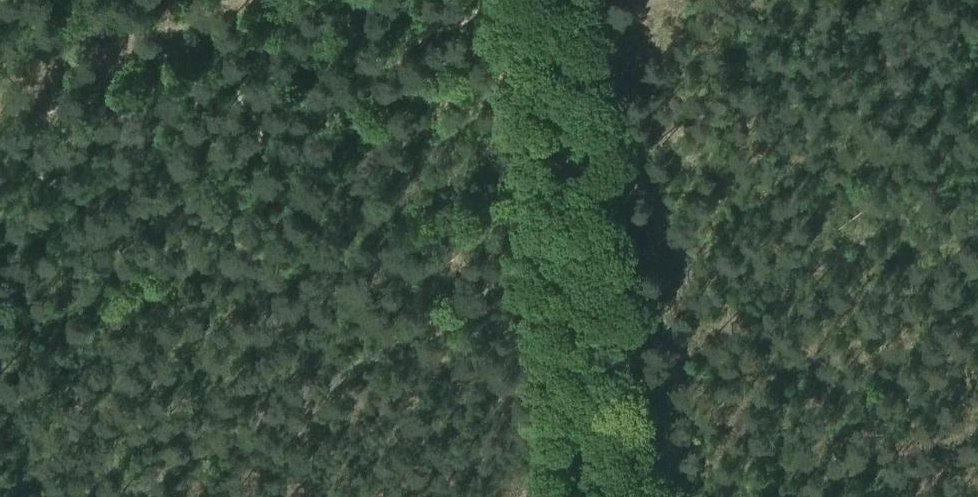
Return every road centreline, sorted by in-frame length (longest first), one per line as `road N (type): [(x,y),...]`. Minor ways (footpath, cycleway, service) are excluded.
road 1 (track): [(546,0),(603,496)]
road 2 (track): [(0,102),(241,0)]

